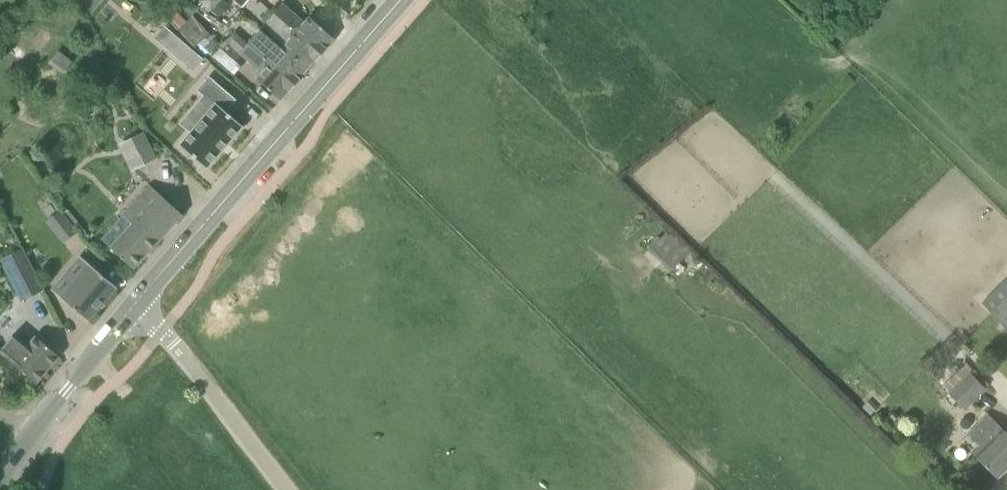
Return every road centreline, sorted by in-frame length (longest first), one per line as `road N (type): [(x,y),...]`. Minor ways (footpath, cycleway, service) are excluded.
road 1 (tertiary): [(133,307),(401,0)]
road 2 (unclassified): [(289,489),(163,332),(133,307)]
road 3 (tertiary): [(0,476),(133,307)]

